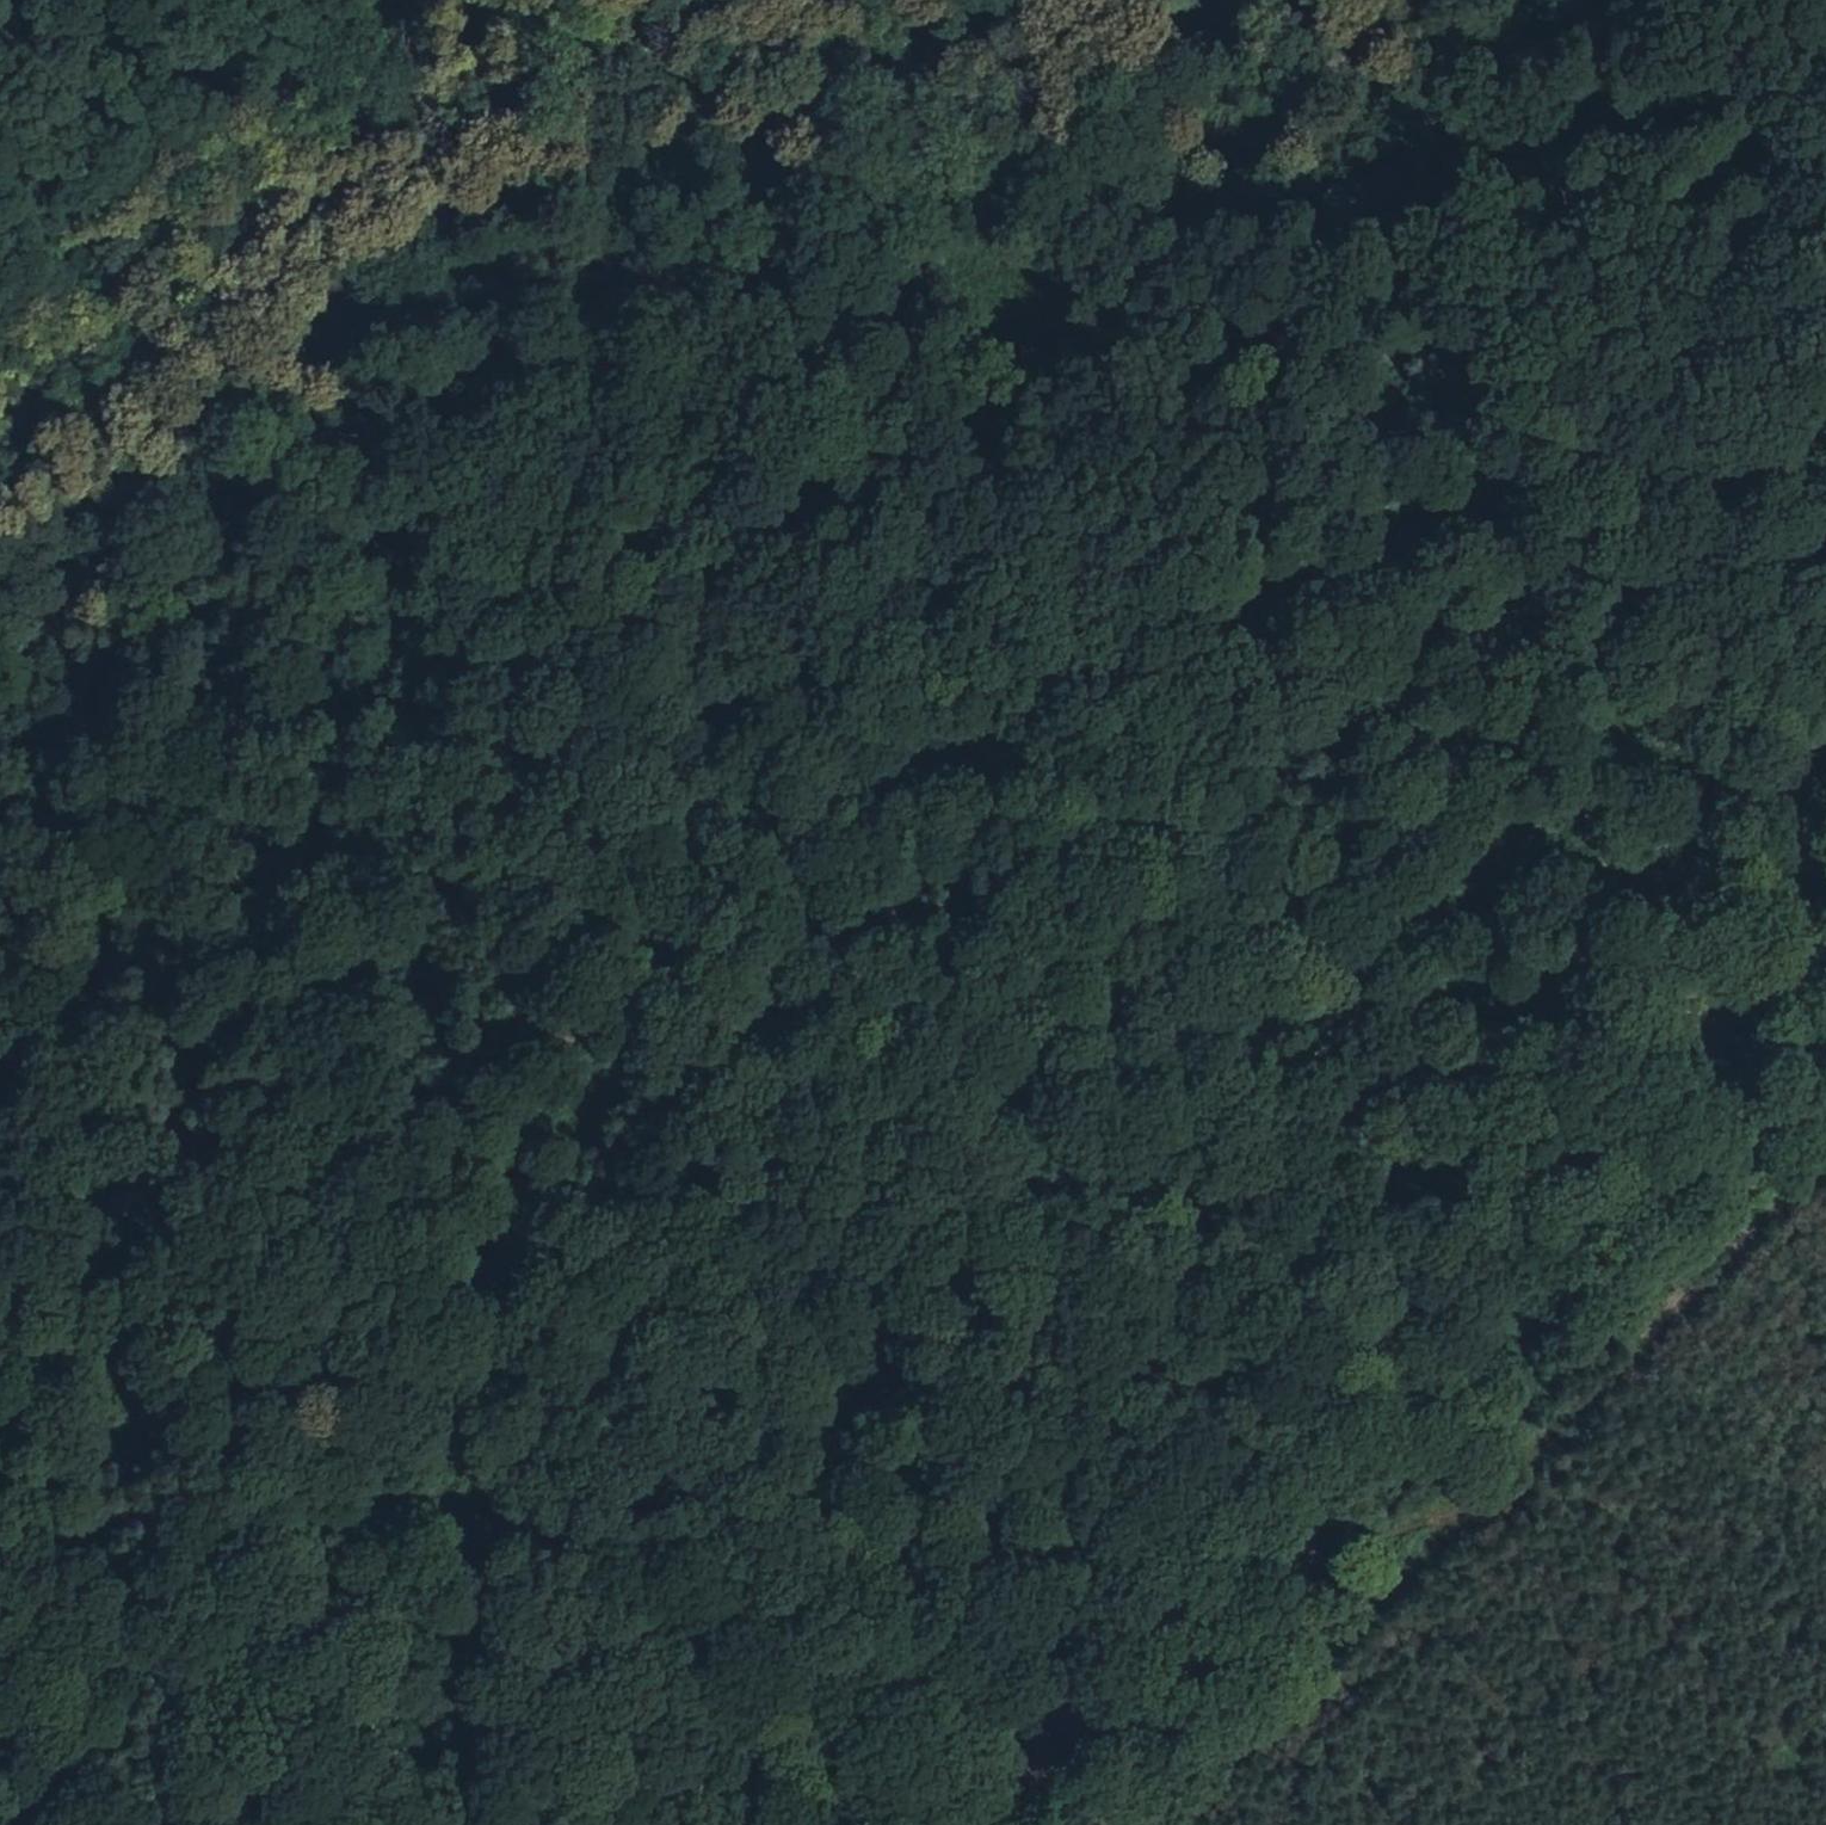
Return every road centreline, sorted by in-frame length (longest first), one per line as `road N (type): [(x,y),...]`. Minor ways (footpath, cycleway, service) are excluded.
road 1 (track): [(1399,0),(1360,50),(1236,90),(967,82),(769,57),(560,44),(428,84),(0,416)]

